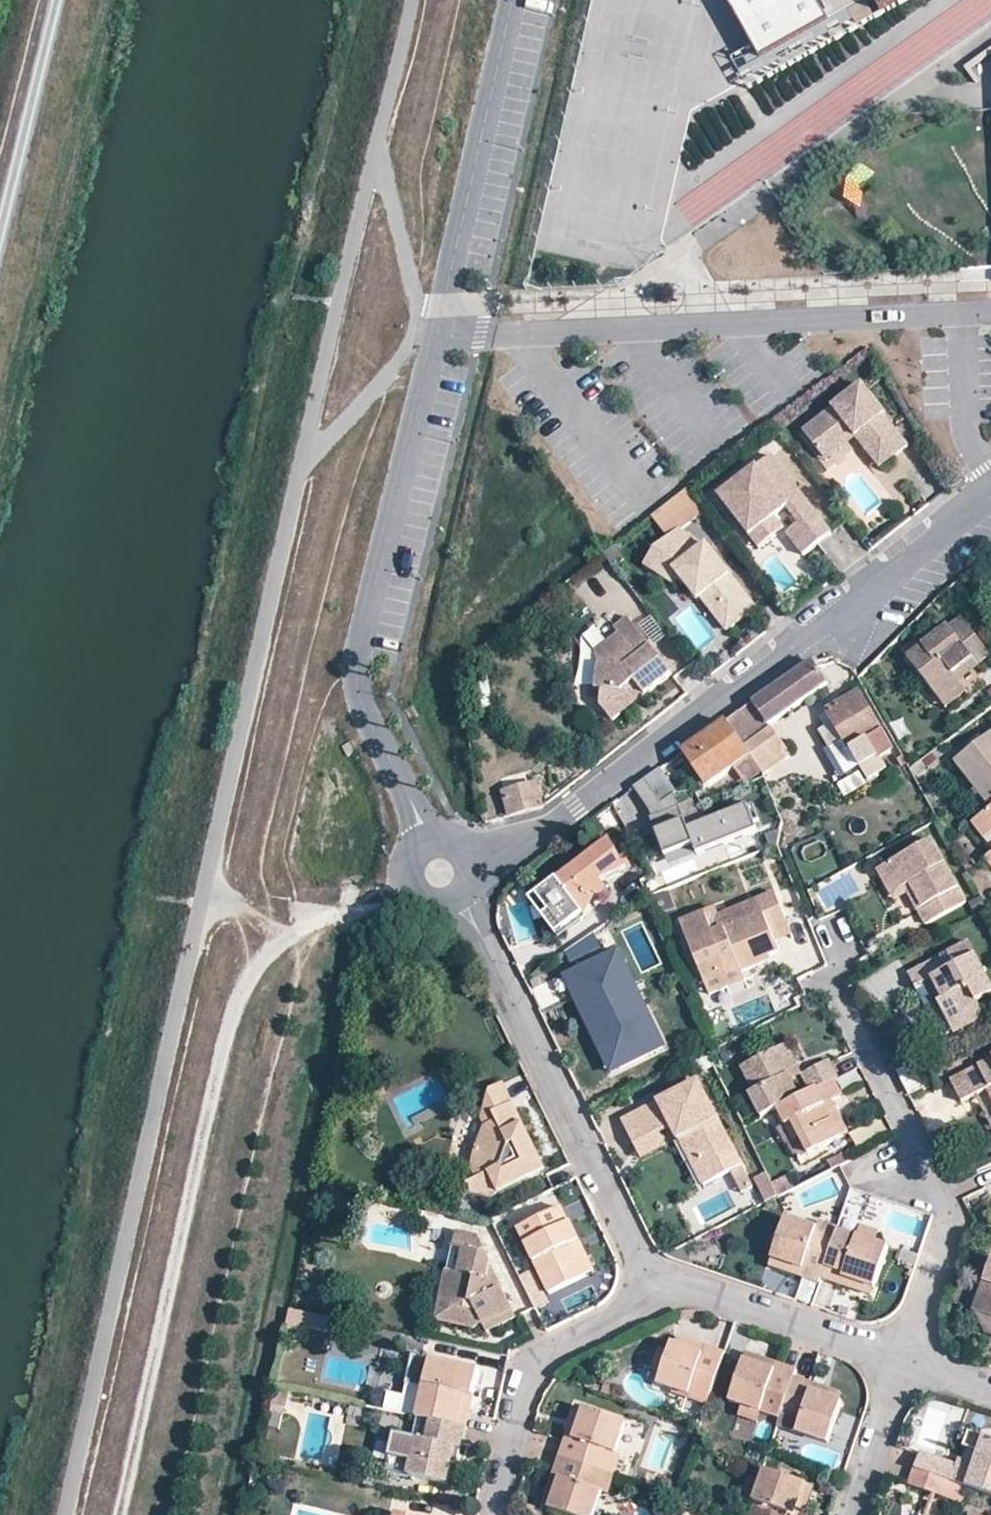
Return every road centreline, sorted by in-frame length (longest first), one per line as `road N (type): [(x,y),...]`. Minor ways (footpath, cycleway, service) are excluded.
road 1 (track): [(320,910),(248,977),(230,1014),(119,1514)]
road 2 (residential): [(470,857),(497,852),(577,807),(990,490)]
road 3 (residential): [(990,314),(437,337)]
road 4 (residential): [(426,844),(355,671),(437,337)]
road 5 (residential): [(835,929),(845,955),(840,981),(953,1211),(907,1350)]
road 6 (residential): [(660,1296),(457,902)]
road 7 (track): [(371,169),(437,337),(304,453)]
road 8 (residential): [(437,337),(515,0)]
road 9 (residential): [(660,1296),(551,1353),(531,1373),(497,1514)]
road 10 (residential): [(907,1350),(691,1289),(660,1296)]
road 11 (track): [(200,897),(397,908),(413,891)]
road 12 (residential): [(907,1350),(849,1514)]

